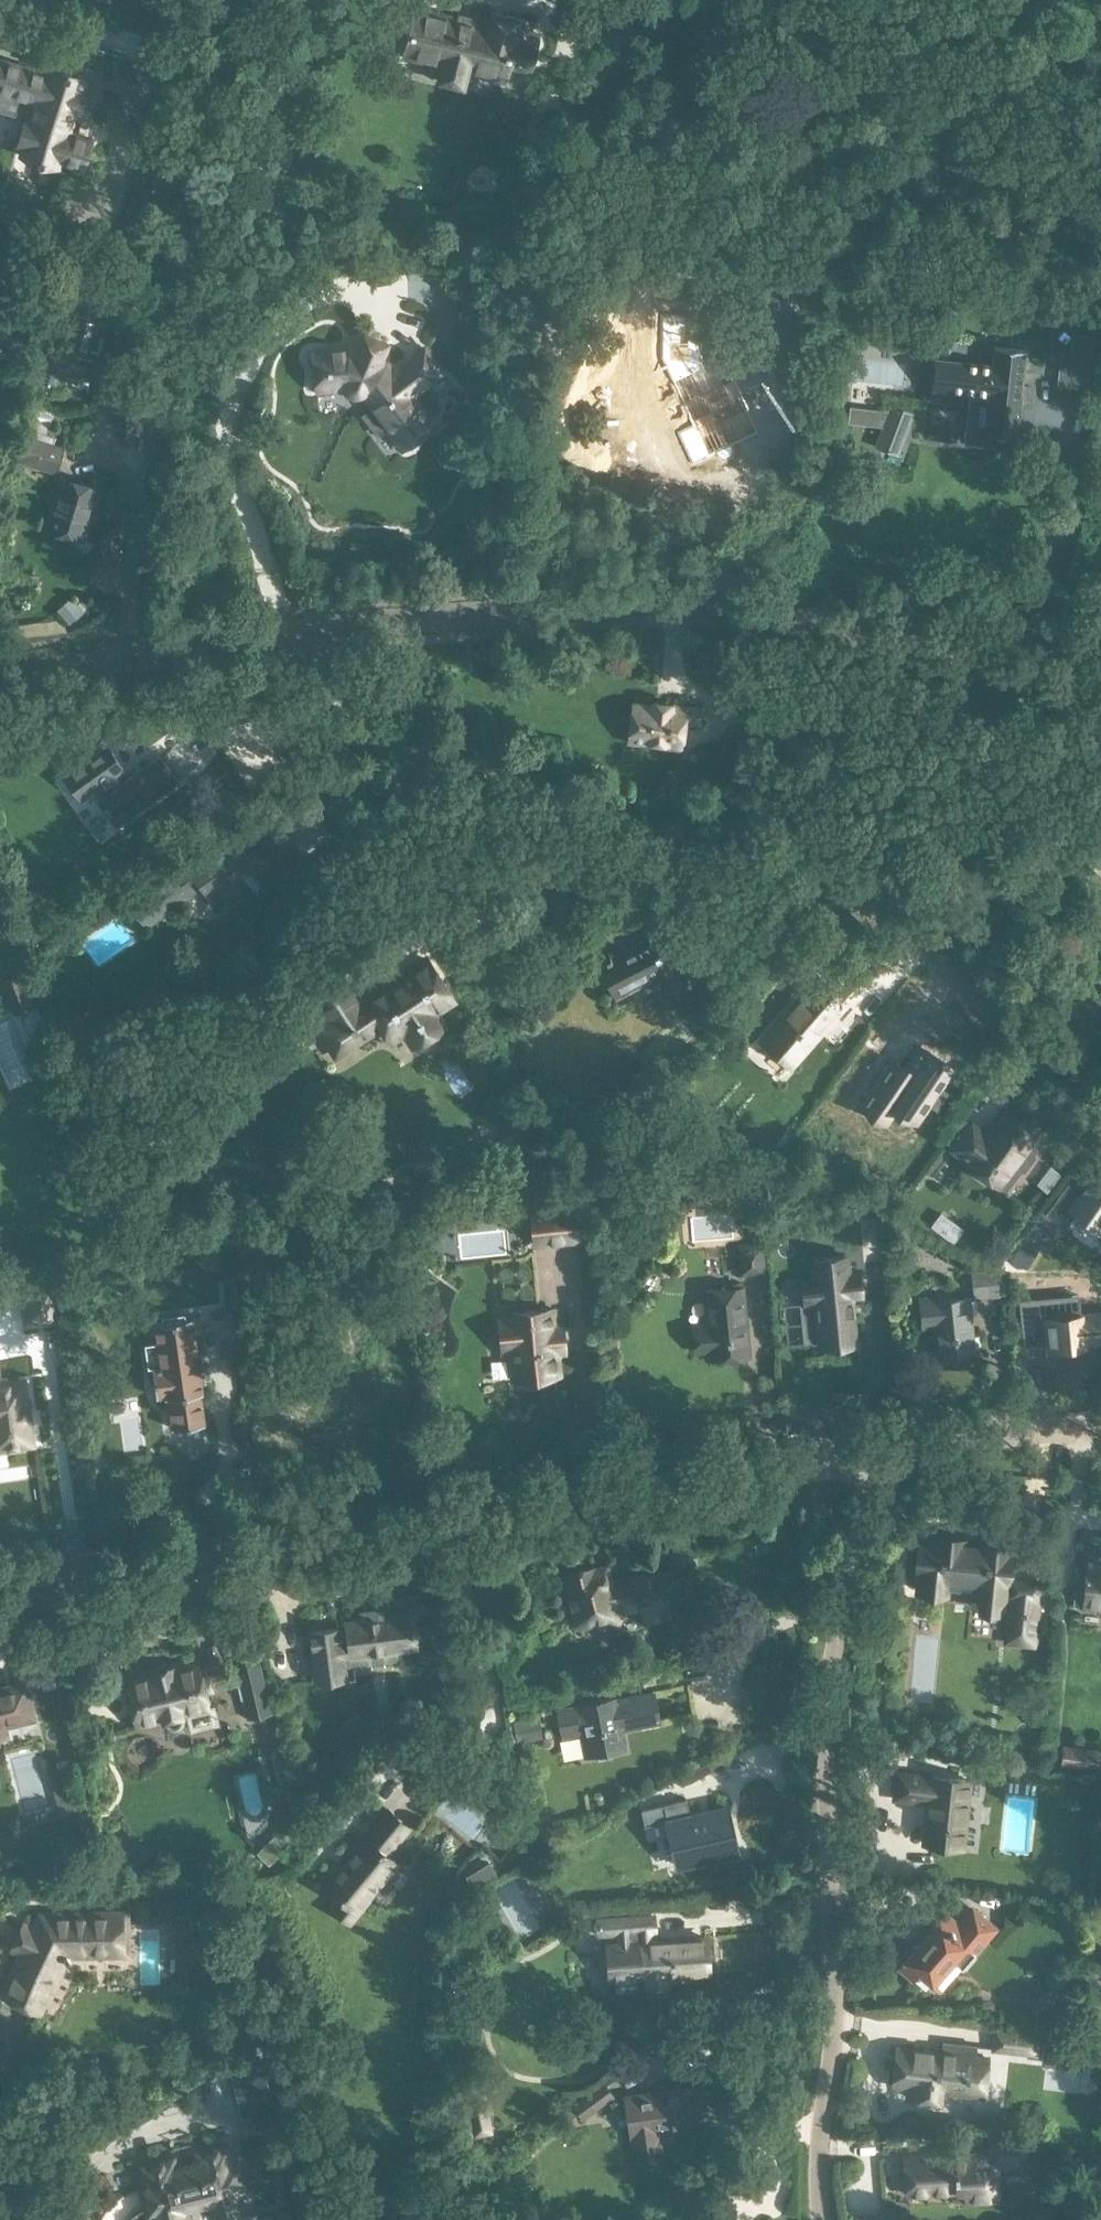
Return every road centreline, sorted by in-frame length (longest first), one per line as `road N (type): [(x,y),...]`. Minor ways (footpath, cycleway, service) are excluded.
road 1 (residential): [(823,2219),(820,1784),(837,1631),(873,1459),(932,1443),(1100,1426)]
road 2 (residential): [(323,630),(341,688),(368,724),(832,914),(1100,1106)]
road 3 (track): [(873,1459),(689,1498),(78,1565),(0,1585)]
road 4 (secondary): [(1100,701),(705,601),(654,598),(323,630)]
road 5 (residential): [(127,650),(134,517),(102,402),(212,0)]
road 6 (secondary): [(323,630),(127,650)]
road 7 (secondary): [(0,673),(127,650)]

